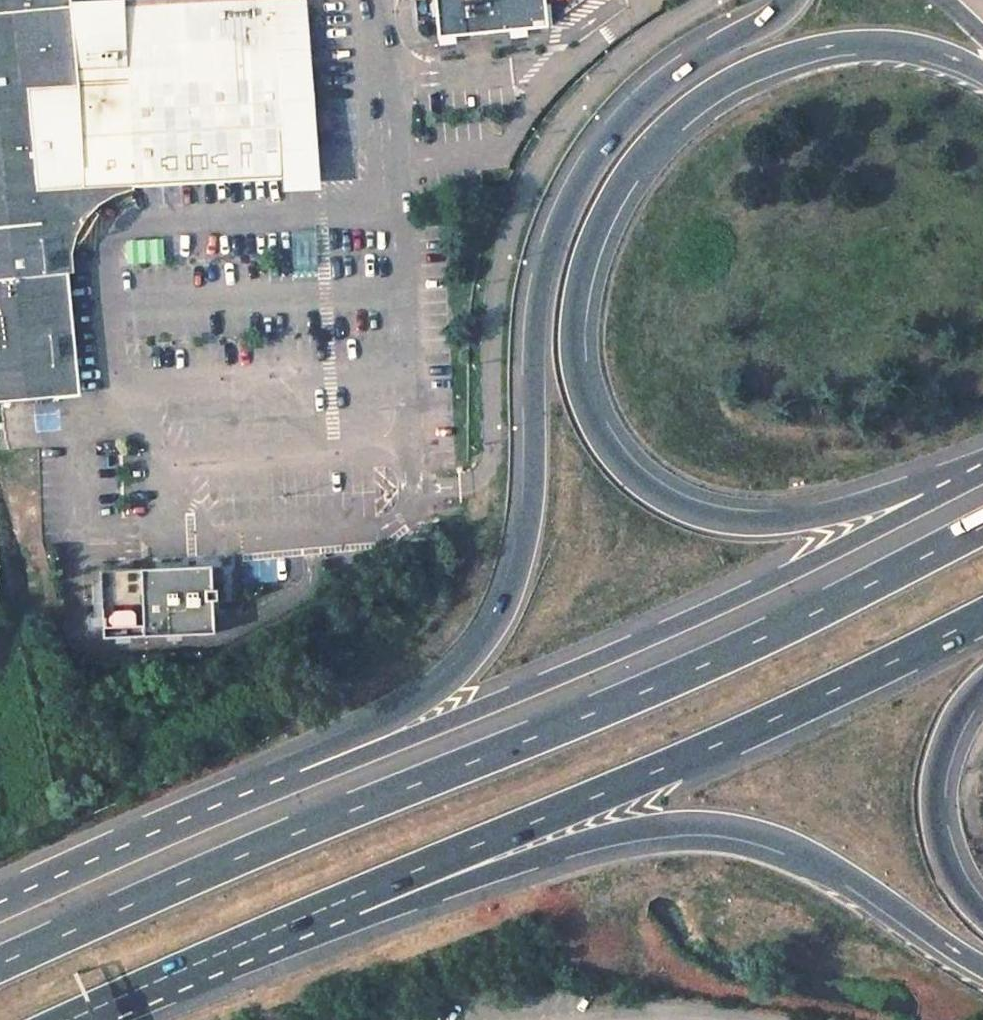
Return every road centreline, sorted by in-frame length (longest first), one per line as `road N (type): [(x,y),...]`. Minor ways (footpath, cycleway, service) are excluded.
road 1 (motorway): [(982,527),(626,700),(0,962)]
road 2 (motorway): [(934,491),(746,522),(692,514),(654,493),(614,454),(588,409),(575,344),(577,280),(634,161),(685,109),(743,74),(869,44),(927,49),(982,75)]
road 3 (motorway): [(787,0),(779,14),(671,76),(623,120),(569,199),(541,276),(527,534),(507,599),(451,682),(315,764)]
road 4 (motorway): [(339,903),(739,734),(982,616)]
road 5 (motorway): [(339,903),(413,900),(571,844),(695,820),(739,825),(815,855),(982,966)]
road 6 (motorway): [(934,491),(781,574),(487,707),(315,764)]
road 7 (motorway): [(315,764),(0,903)]
road 8 (motorway): [(70,1019),(339,903)]
road 9 (motorway): [(982,914),(946,855),(936,815),(960,710),(982,687)]

